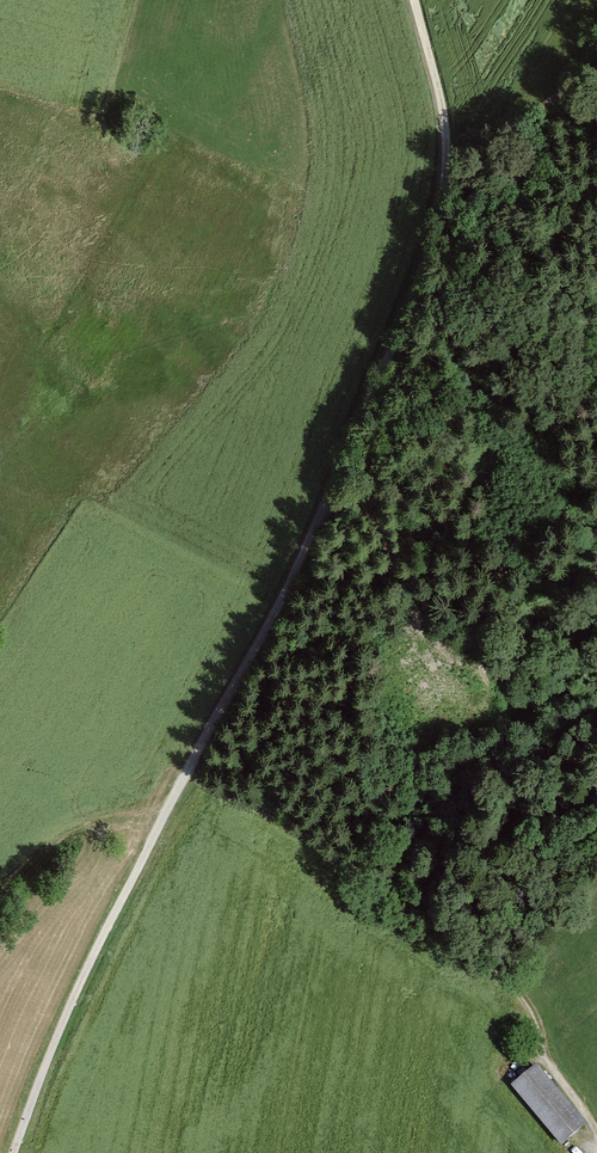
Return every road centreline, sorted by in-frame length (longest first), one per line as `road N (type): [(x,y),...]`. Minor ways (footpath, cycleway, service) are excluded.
road 1 (track): [(15,1152),(117,915),(270,612),(346,414),(433,243),(447,174),(446,105),(417,0)]
road 2 (track): [(596,1125),(562,1077),(537,1009),(497,966),(317,828),(197,762)]
road 3 (track): [(0,892),(61,815),(177,800)]
road 4 (track): [(596,61),(447,174)]

